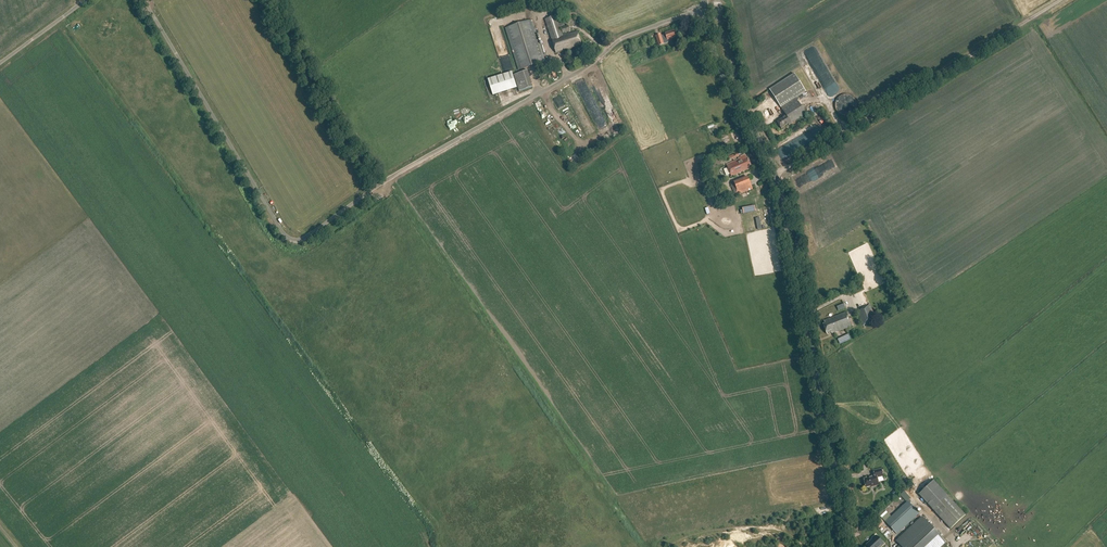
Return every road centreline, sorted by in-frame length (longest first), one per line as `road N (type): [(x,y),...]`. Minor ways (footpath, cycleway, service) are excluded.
road 1 (unclassified): [(144,0),(294,241),(594,62),(622,37),(704,9)]
road 2 (tertiary): [(856,546),(776,174)]
road 3 (unclassified): [(776,174),(1061,0)]
road 4 (tertiary): [(776,174),(723,76),(704,9)]

